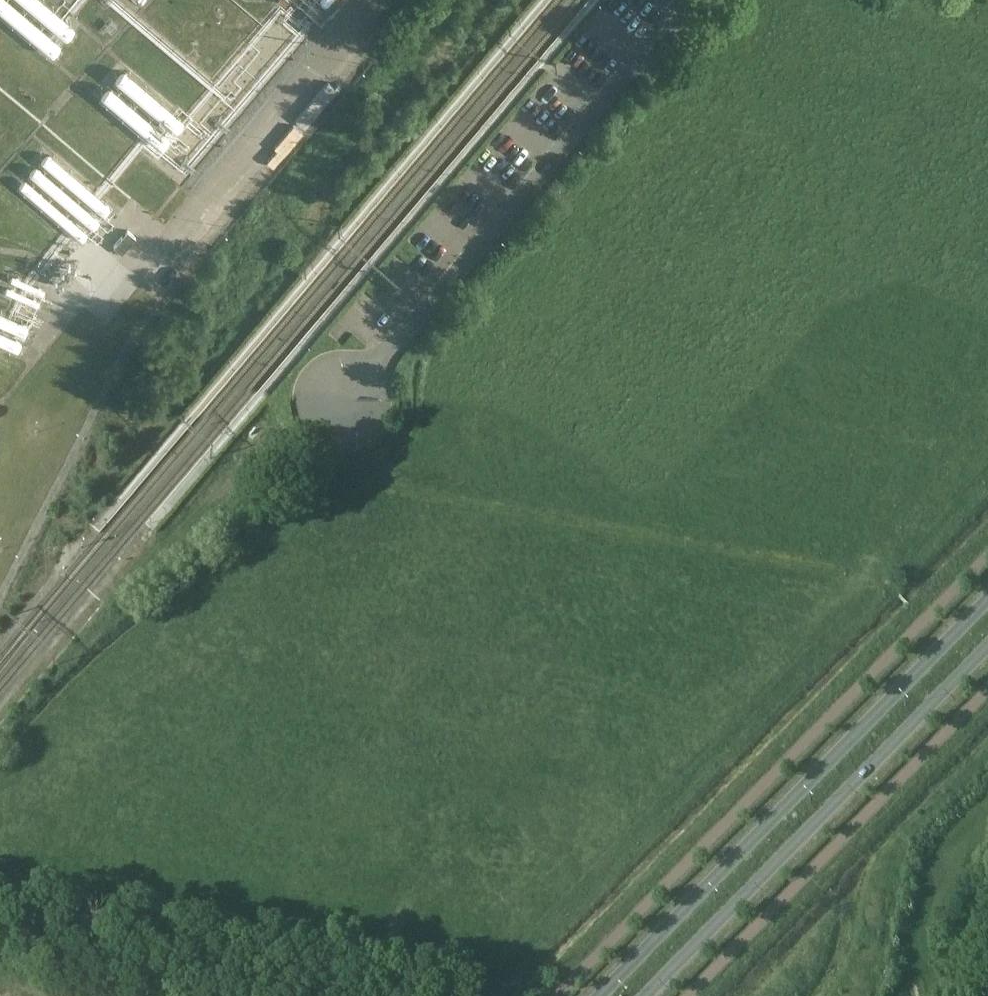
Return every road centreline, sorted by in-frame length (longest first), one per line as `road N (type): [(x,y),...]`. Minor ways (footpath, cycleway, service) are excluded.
road 1 (tertiary): [(987,605),(598,995)]
road 2 (tertiary): [(649,995),(987,647)]

